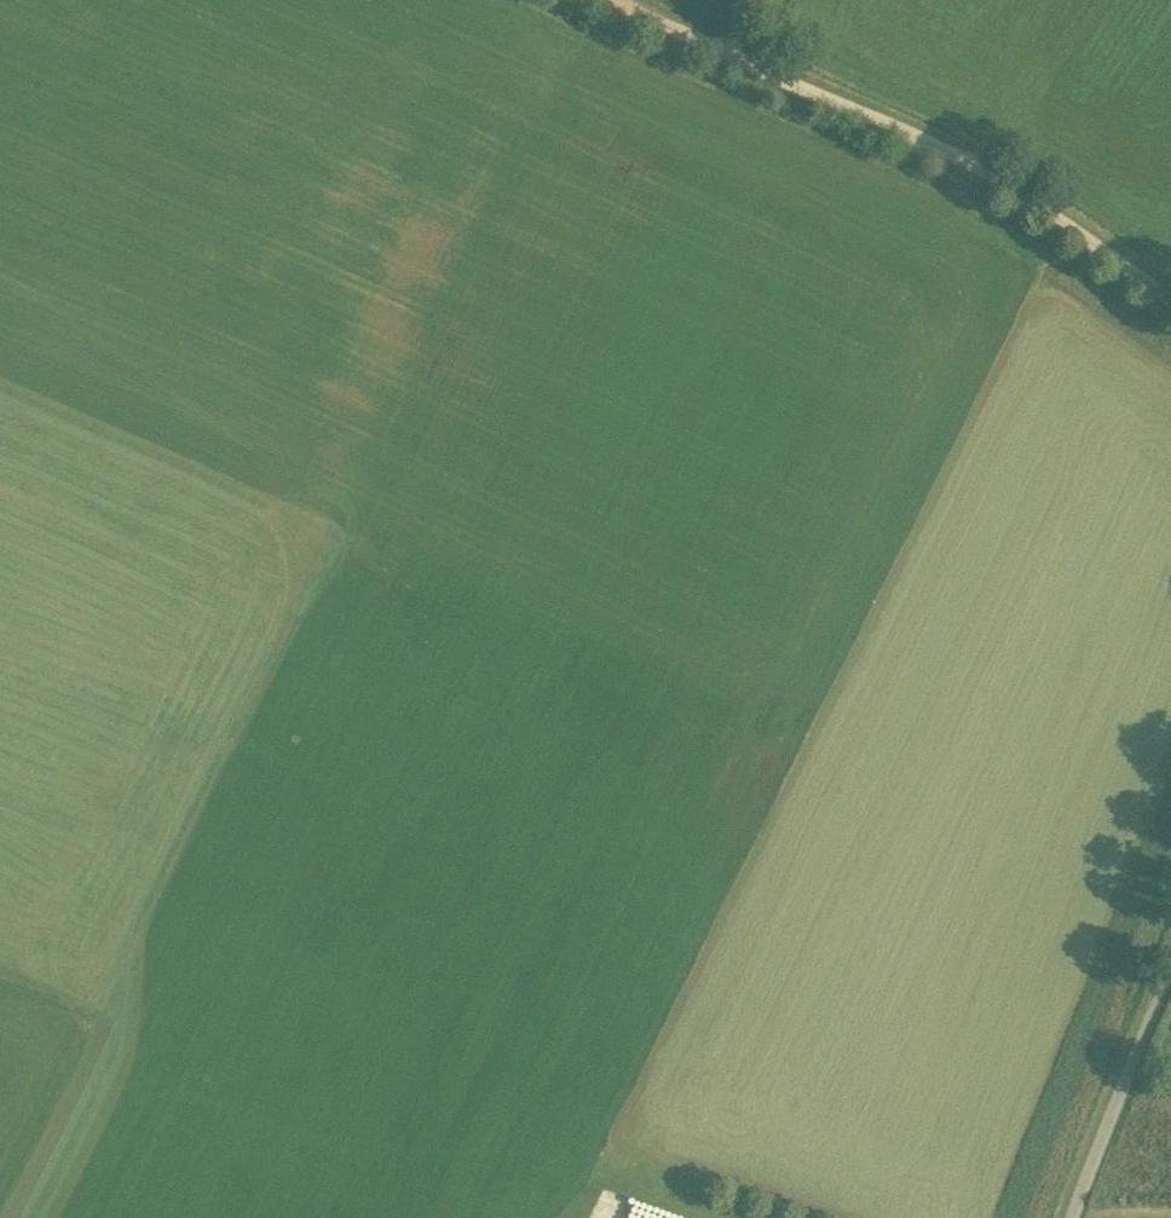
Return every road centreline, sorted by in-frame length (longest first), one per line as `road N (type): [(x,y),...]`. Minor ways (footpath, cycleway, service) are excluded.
road 1 (track): [(606,0),(943,151),(1170,301)]
road 2 (unclassified): [(1071,1217),(1170,964)]

